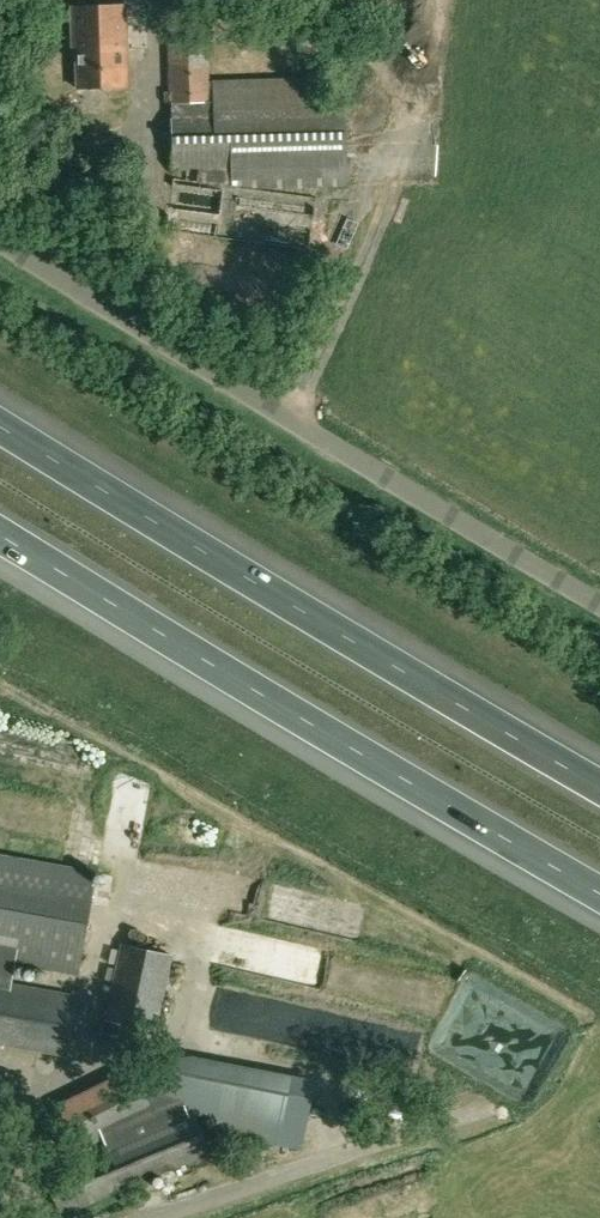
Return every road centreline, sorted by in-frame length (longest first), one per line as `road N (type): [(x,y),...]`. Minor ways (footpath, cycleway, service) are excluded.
road 1 (unclassified): [(599,606),(0,241)]
road 2 (motorway): [(0,533),(599,898)]
road 3 (motorway): [(599,788),(0,427)]

